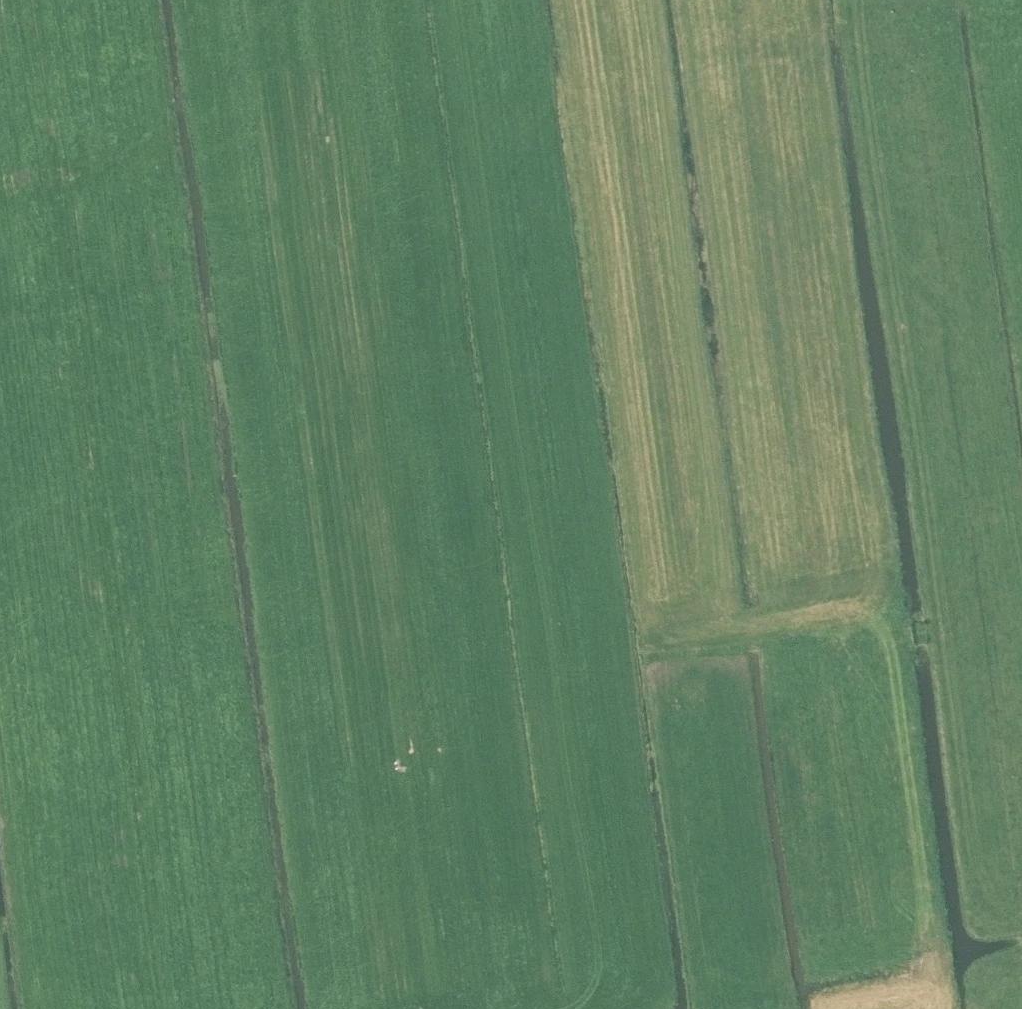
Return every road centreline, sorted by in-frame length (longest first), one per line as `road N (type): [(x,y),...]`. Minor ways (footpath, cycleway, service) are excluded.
road 1 (track): [(884,643),(949,622),(861,0)]
road 2 (track): [(949,622),(994,888),(1021,908)]
road 3 (track): [(881,542),(894,596),(884,643),(896,729)]

